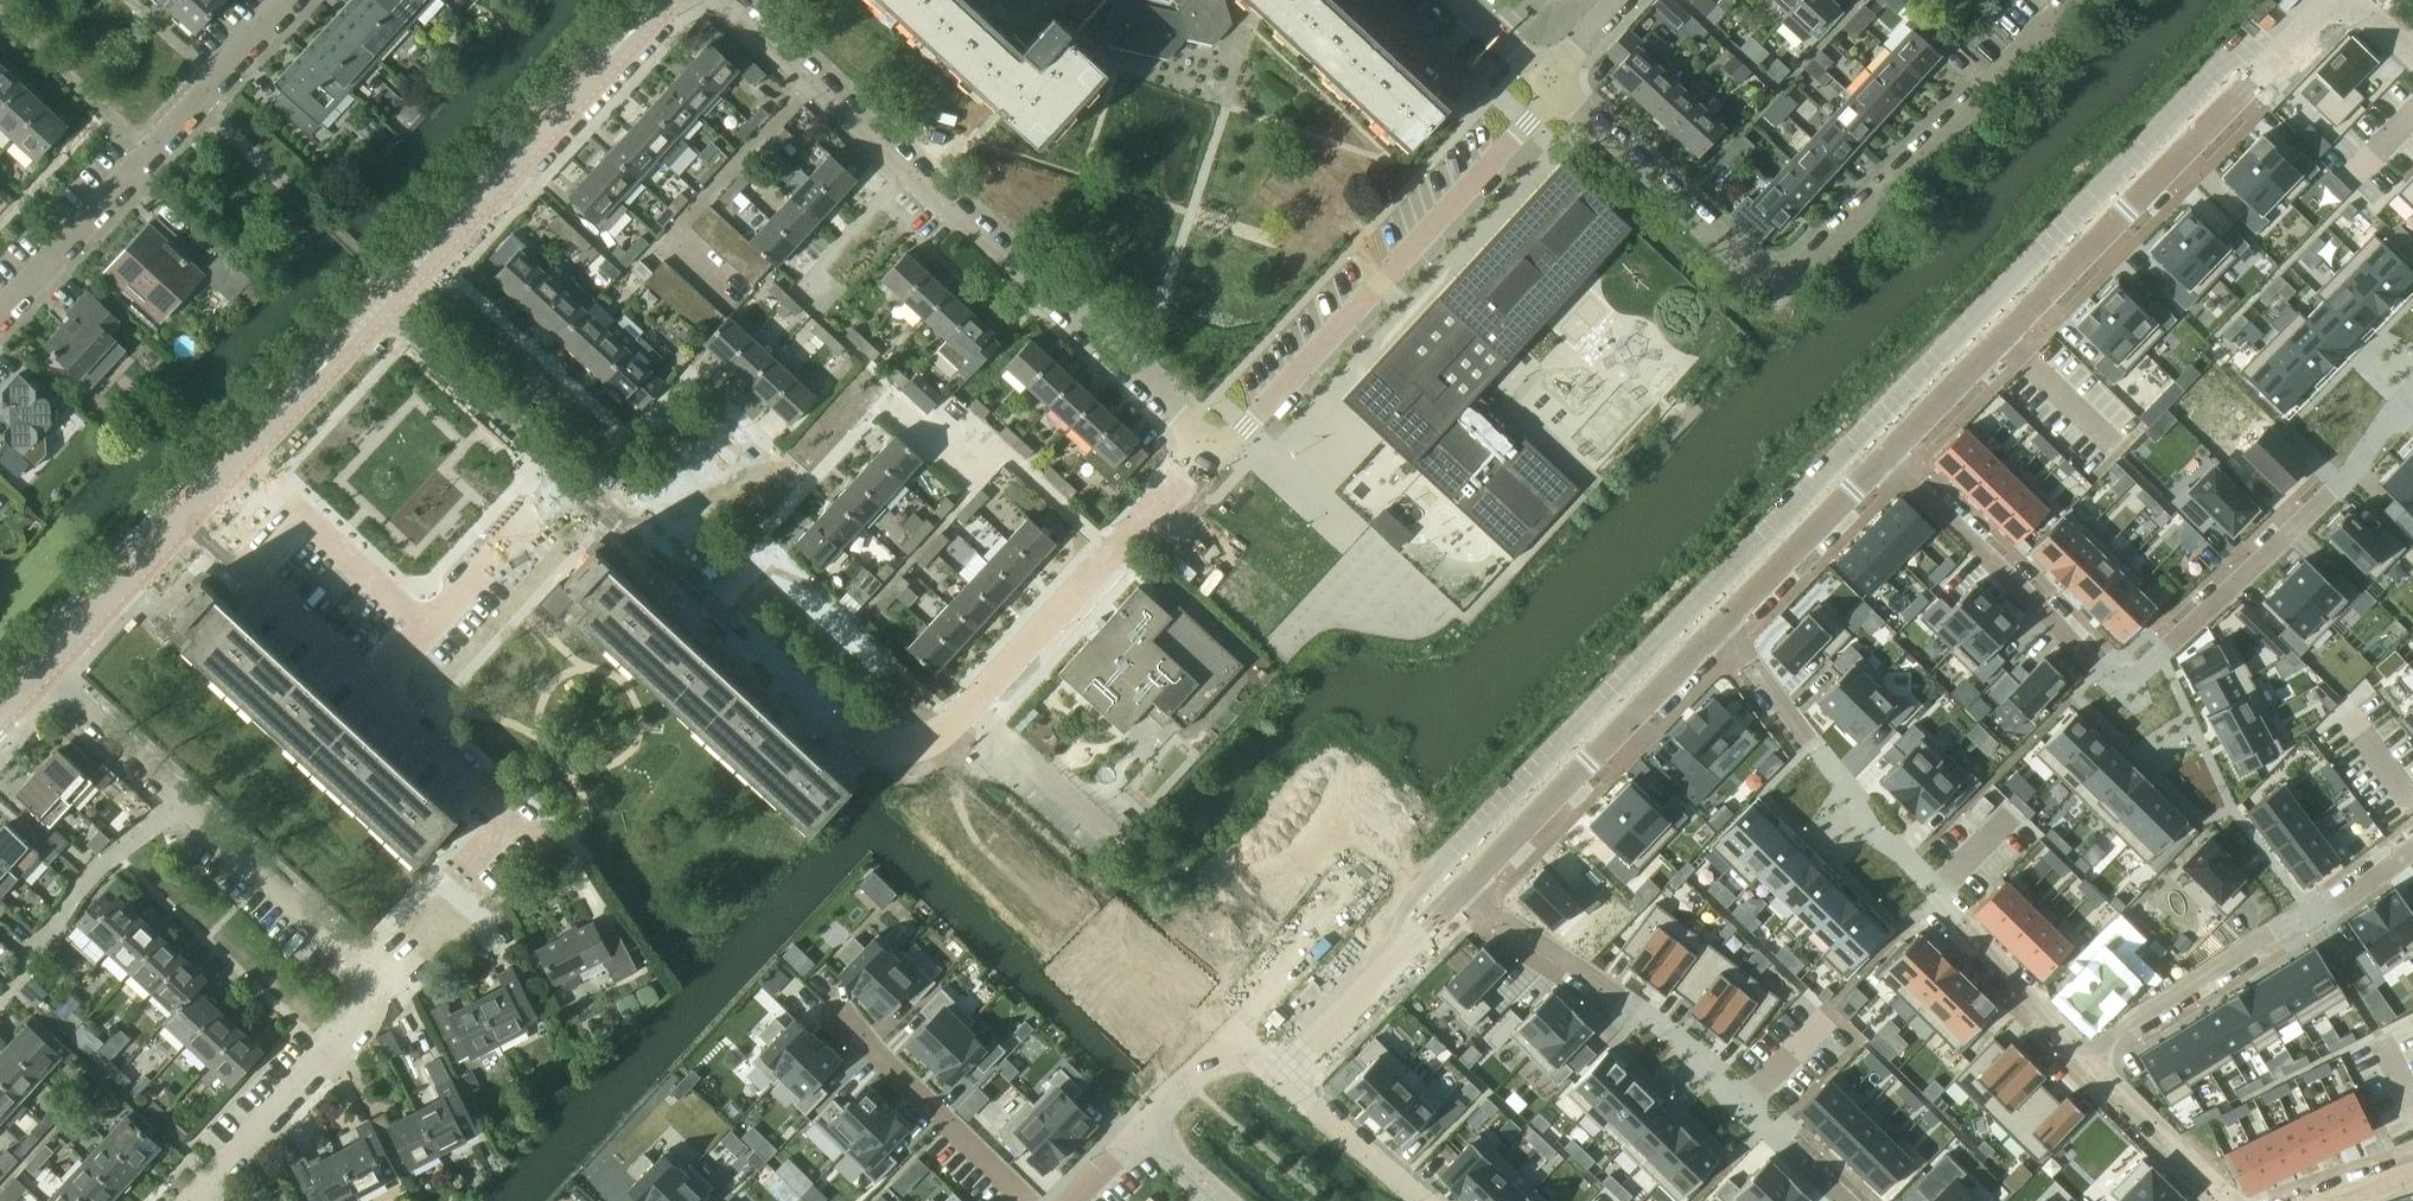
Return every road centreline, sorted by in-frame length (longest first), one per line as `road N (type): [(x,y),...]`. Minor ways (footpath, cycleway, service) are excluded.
road 1 (residential): [(1889,451),(2126,674),(2412,396)]
road 2 (residential): [(2071,0),(1801,273),(1770,284),(1549,79)]
road 3 (residential): [(730,0),(1209,448)]
road 4 (residential): [(2329,0),(1889,451)]
road 5 (residential): [(2084,1058),(1948,920),(1723,624)]
road 6 (residential): [(173,796),(353,962),(369,999),(362,1022),(194,1200)]
road 7 (residential): [(468,861),(509,816),(373,686),(561,467)]
road 8 (residential): [(1209,448),(1240,432),(1528,122),(1549,79)]
road 9 (residential): [(1847,1200),(1621,998),(1460,891)]
road 10 (tertiary): [(50,665),(385,301)]
road 11 (residential): [(1209,448),(968,708),(906,760)]
road 12 (residential): [(0,321),(294,0)]
road 13 (residential): [(906,760),(1208,1059)]
road 14 (tertiary): [(385,301),(664,0)]
road 15 (residential): [(2412,836),(2084,1058)]
road 16 (residential): [(1723,624),(1460,891)]
road 17 (residential): [(906,760),(851,729),(640,538)]
road 18 (residential): [(1460,891),(1276,1079)]
road 19 (residential): [(840,1020),(1028,1200)]
road 20 (residential): [(561,467),(385,301)]
road 21 (residential): [(1889,451),(1723,624)]
road 22 (residential): [(26,973),(83,887),(173,796)]
road 23 (residential): [(2230,1200),(2084,1058)]
road 24 (residential): [(1417,1200),(1276,1079)]
road 25 (residential): [(50,665),(173,796)]
road 26 (residential): [(640,538),(734,433)]

